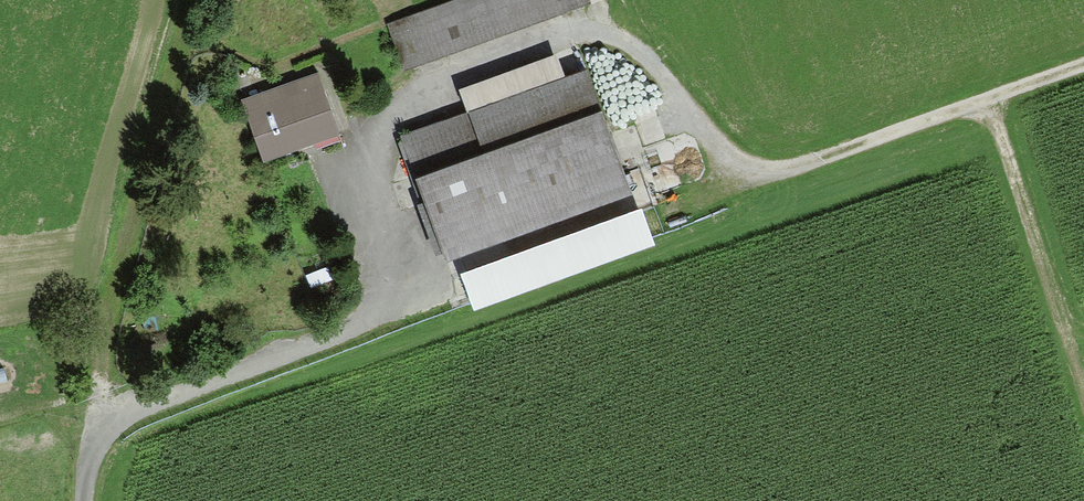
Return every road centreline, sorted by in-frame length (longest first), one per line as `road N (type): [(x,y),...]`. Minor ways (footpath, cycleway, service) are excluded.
road 1 (track): [(1083,54),(773,168),(729,164),(693,142),(625,52),(586,25)]
road 2 (track): [(180,0),(110,176),(93,351),(102,406)]
road 3 (track): [(990,89),(1083,386)]
road 4 (residential): [(76,500),(80,450),(102,406),(144,381)]

